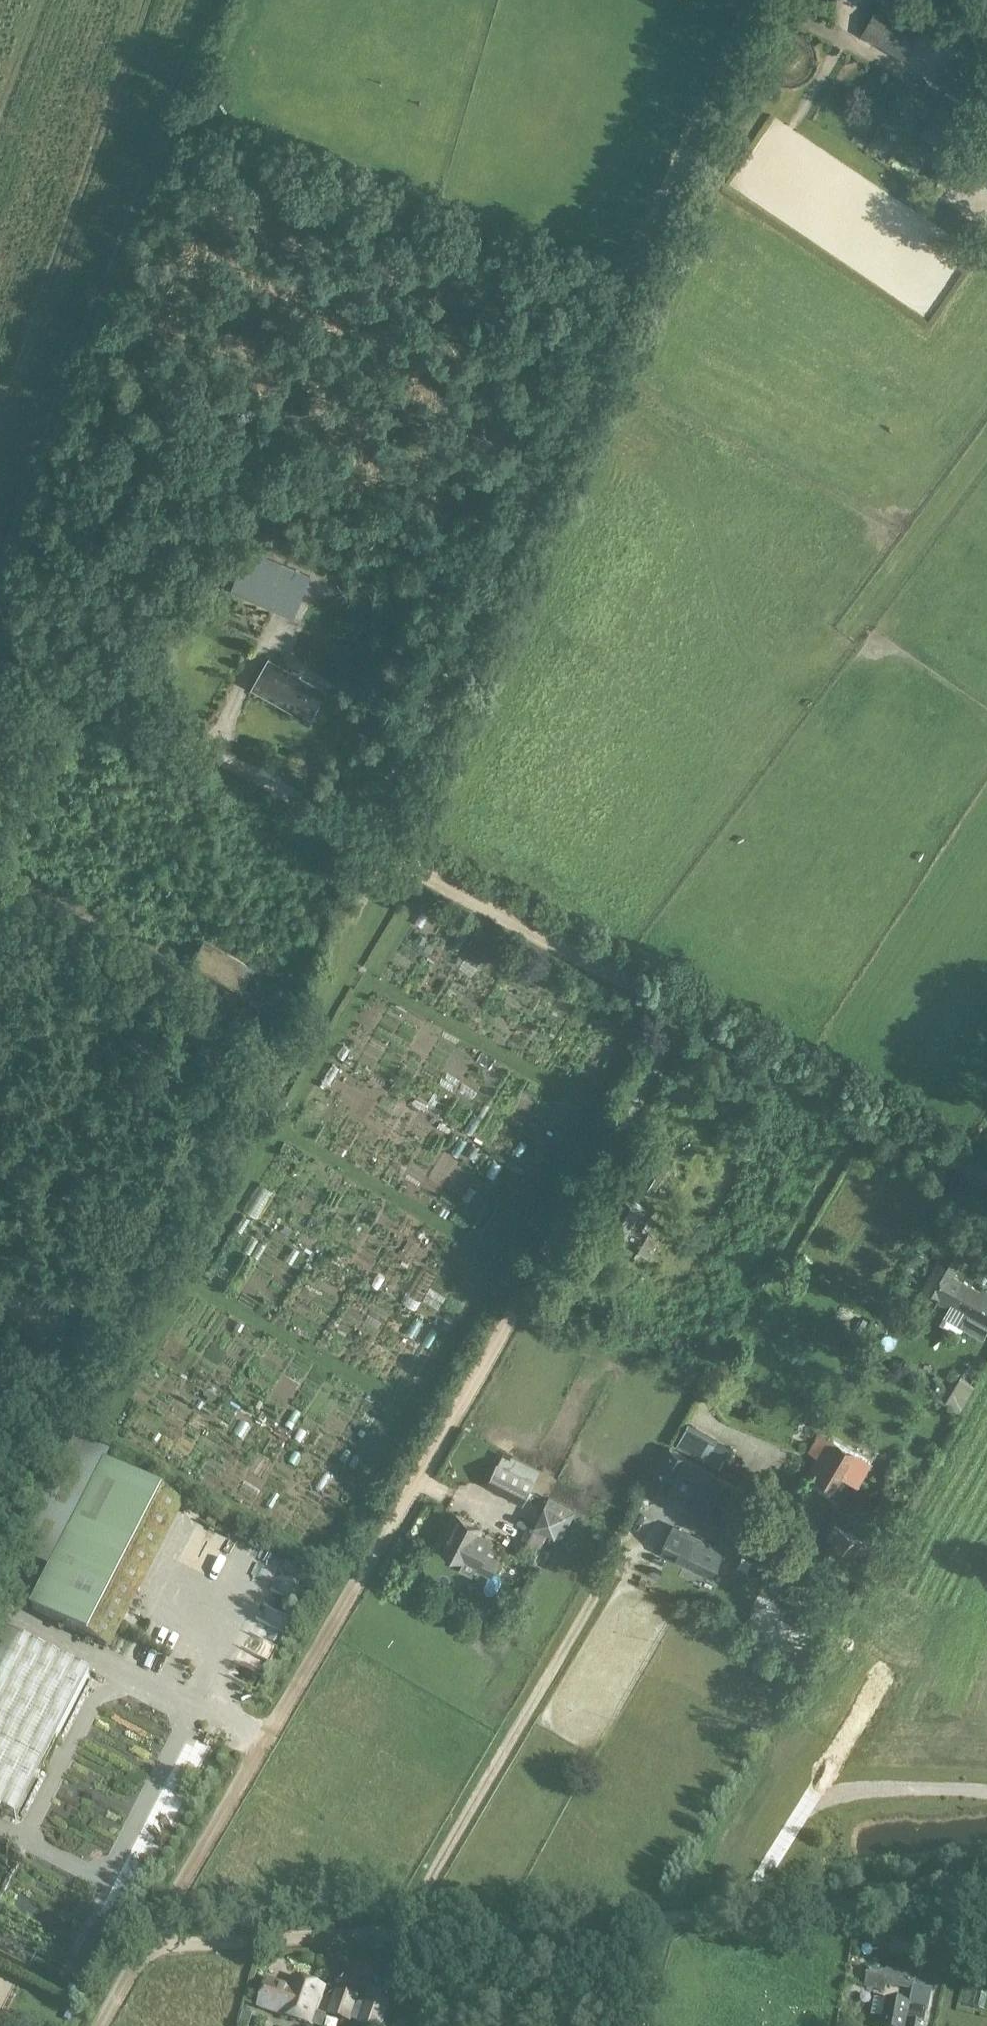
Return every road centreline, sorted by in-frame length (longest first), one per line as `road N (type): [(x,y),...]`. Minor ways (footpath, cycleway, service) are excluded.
road 1 (track): [(101,2025),(684,1012)]
road 2 (track): [(754,0),(364,841)]
road 3 (track): [(145,1947),(986,1891)]
road 4 (track): [(684,1012),(0,633)]
road 5 (track): [(403,1927),(635,1527)]
road 6 (track): [(684,1012),(986,1178)]

